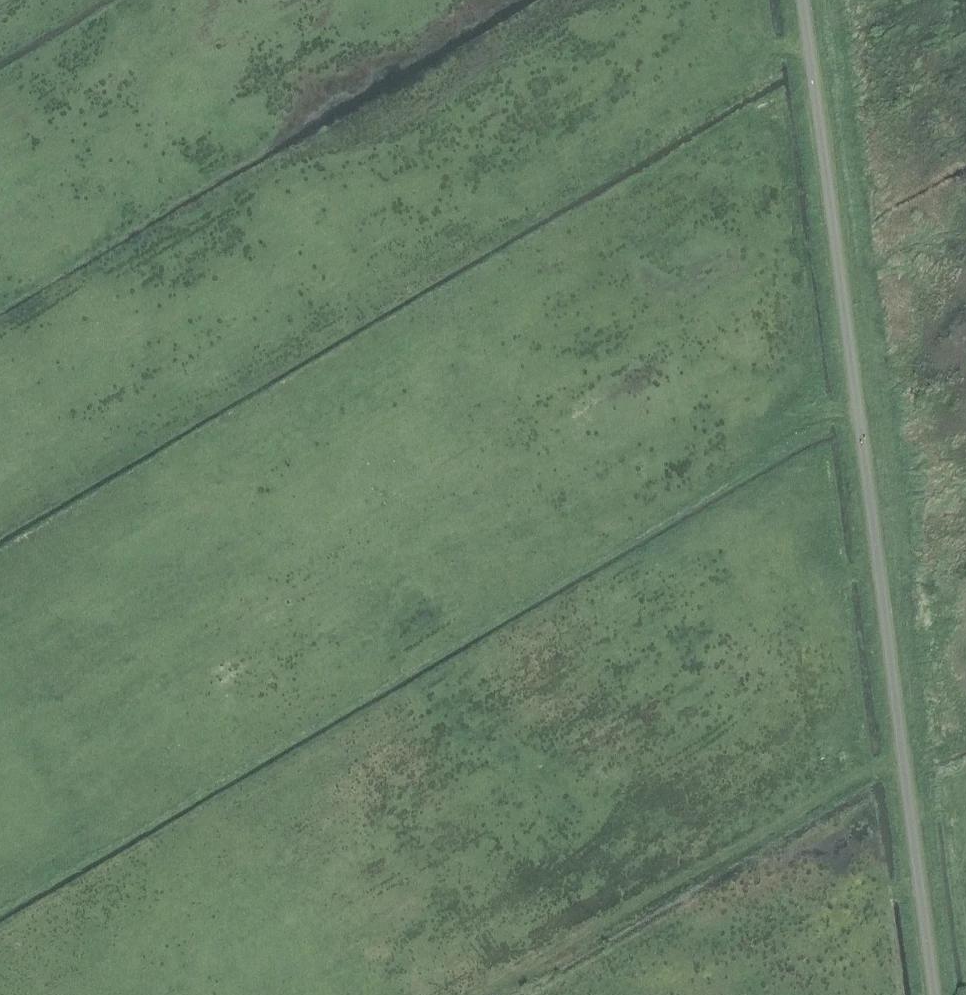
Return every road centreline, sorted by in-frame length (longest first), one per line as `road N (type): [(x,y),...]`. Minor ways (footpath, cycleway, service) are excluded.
road 1 (unclassified): [(937,994),(802,0)]

